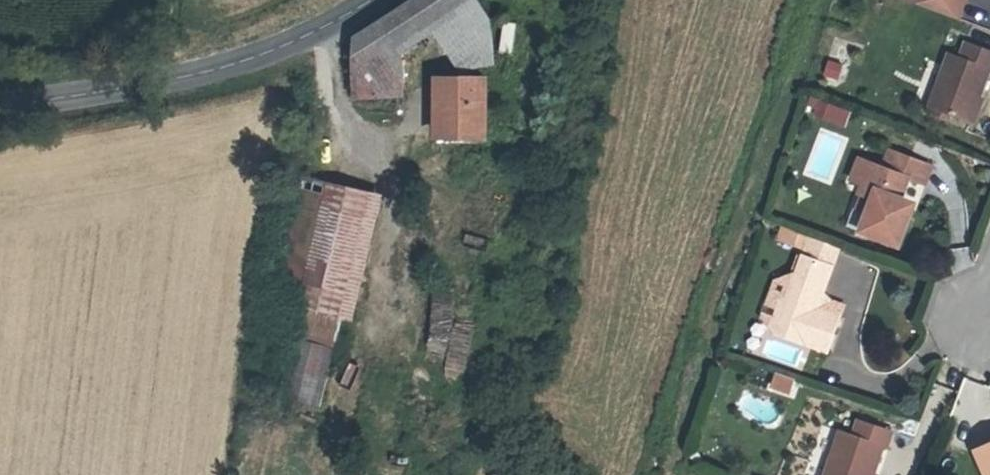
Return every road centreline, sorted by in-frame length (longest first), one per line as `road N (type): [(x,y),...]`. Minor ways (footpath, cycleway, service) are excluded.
road 1 (tertiary): [(370,0),(282,46),(165,79),(0,103)]

